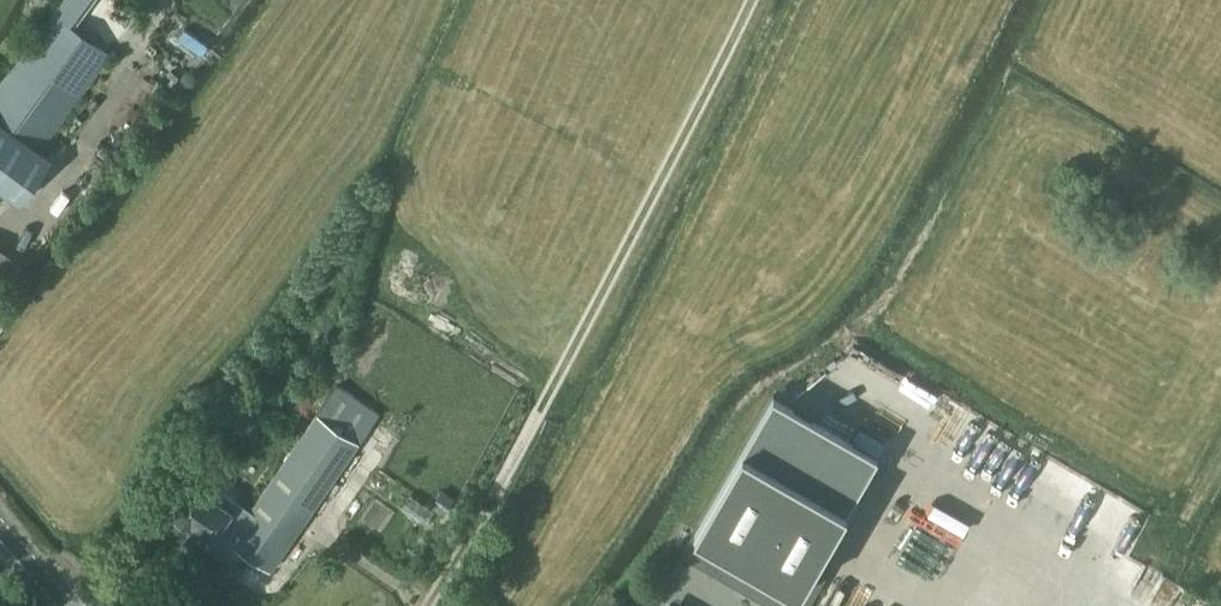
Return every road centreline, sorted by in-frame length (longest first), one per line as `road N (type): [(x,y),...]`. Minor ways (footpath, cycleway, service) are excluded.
road 1 (track): [(541,412),(751,0)]

